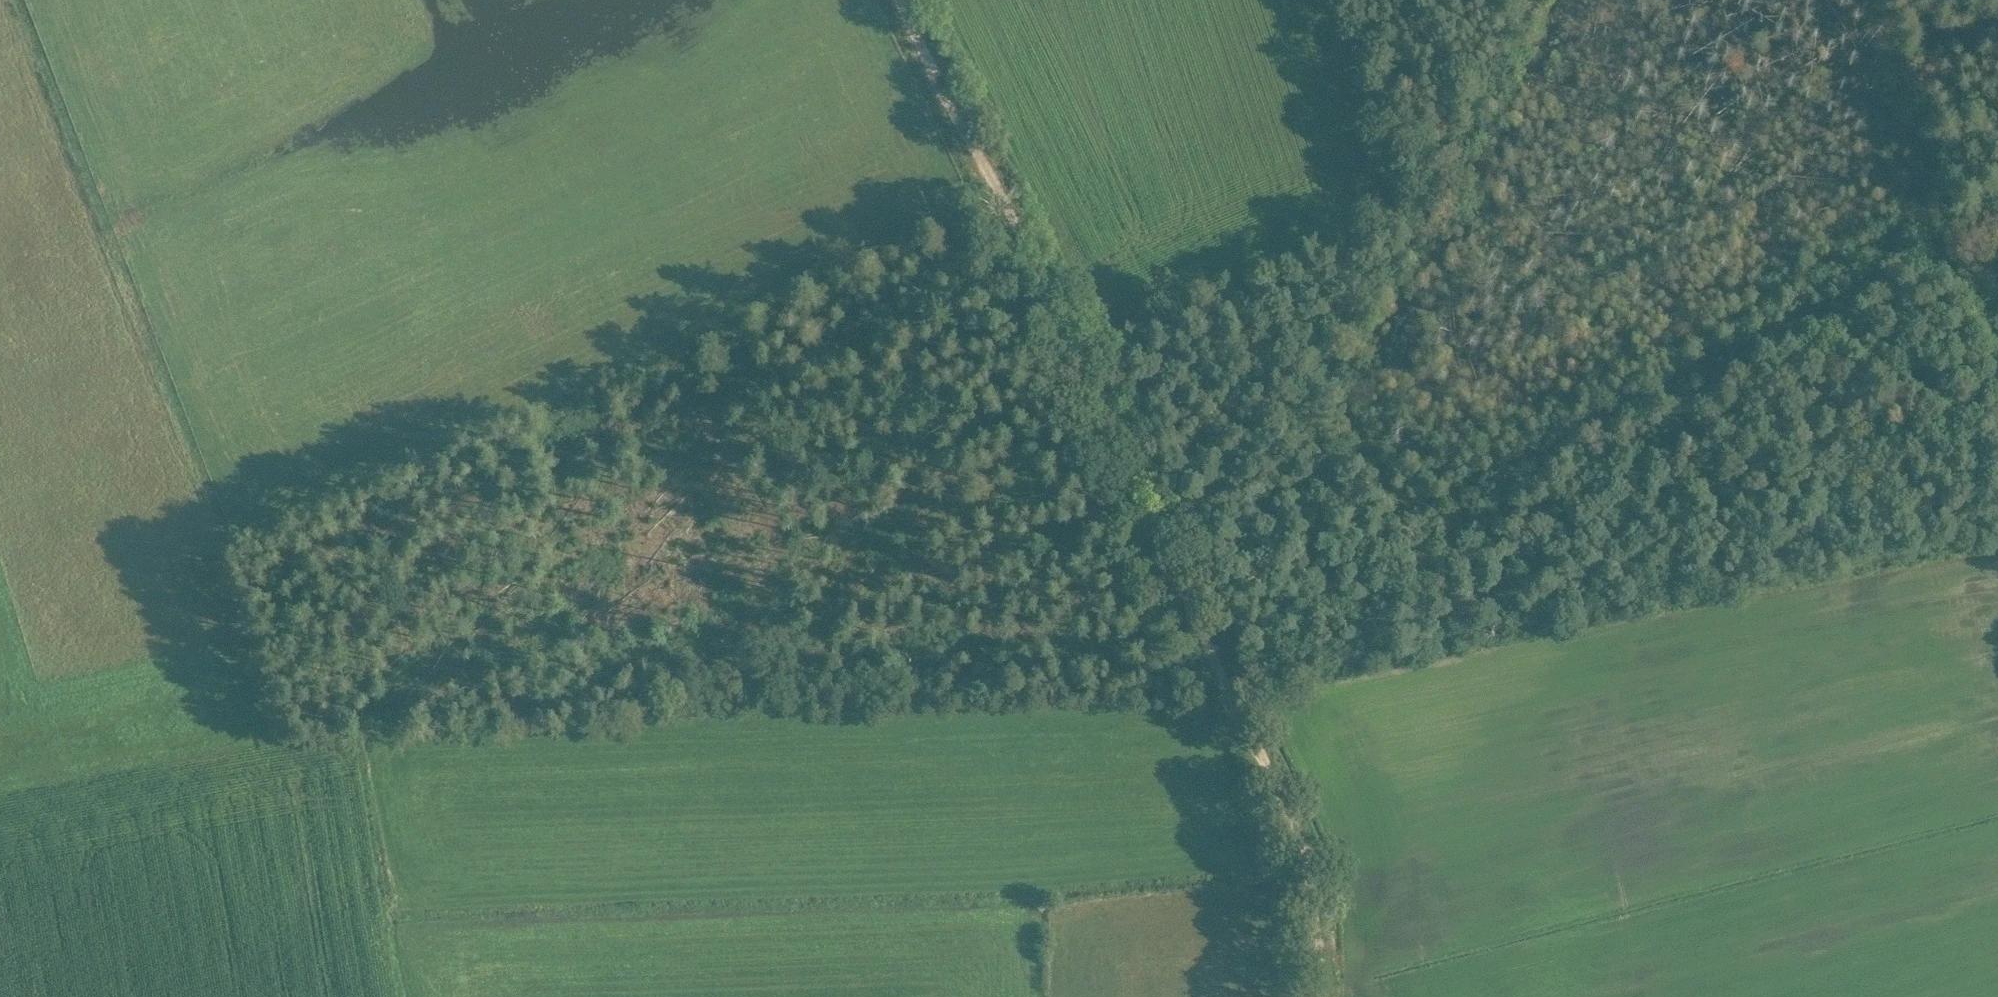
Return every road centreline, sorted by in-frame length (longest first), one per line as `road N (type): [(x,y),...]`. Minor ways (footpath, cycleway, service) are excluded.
road 1 (track): [(1536,0),(1406,247),(1311,370),(1141,496)]
road 2 (track): [(1141,496),(900,0)]
road 3 (track): [(1141,496),(1304,848),(1327,996)]

